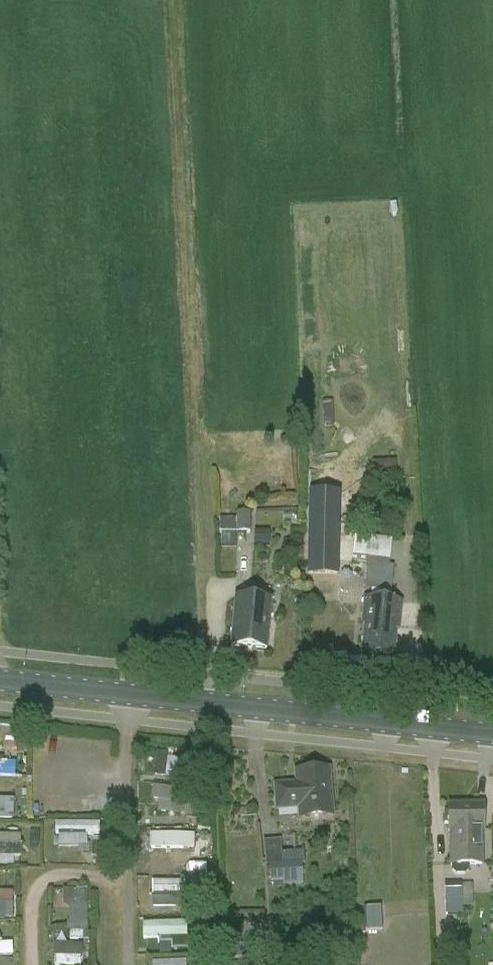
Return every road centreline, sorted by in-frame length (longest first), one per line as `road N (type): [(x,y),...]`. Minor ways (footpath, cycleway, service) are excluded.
road 1 (track): [(213,598),(174,0)]
road 2 (primary): [(0,681),(492,733)]

